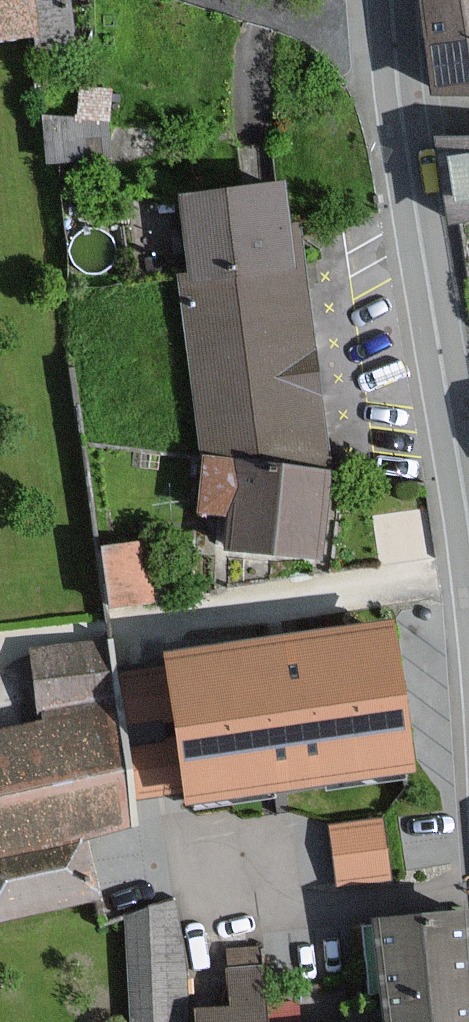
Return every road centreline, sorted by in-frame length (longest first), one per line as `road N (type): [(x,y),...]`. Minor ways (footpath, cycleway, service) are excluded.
road 1 (residential): [(389,0),(468,526)]

